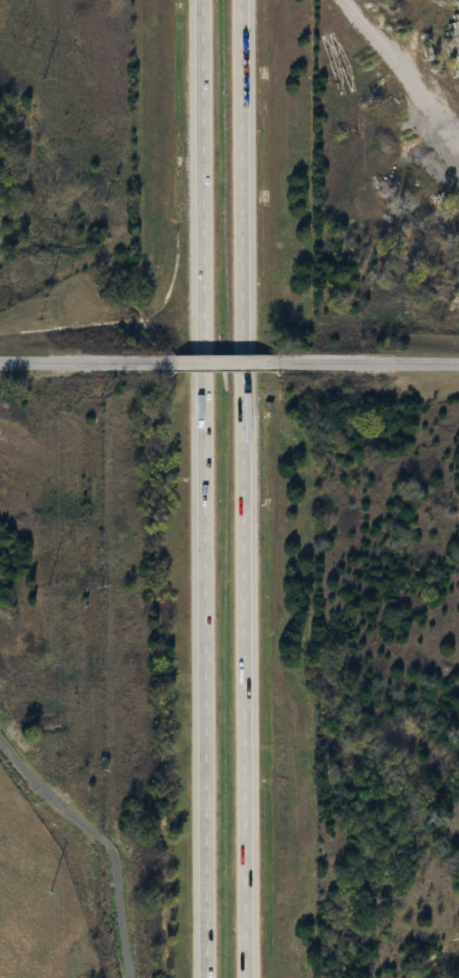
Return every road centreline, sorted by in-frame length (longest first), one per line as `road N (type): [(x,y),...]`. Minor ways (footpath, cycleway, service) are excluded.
road 1 (motorway): [(235,977),(236,376)]
road 2 (motorway): [(197,376),(198,977)]
road 3 (motorway): [(235,357),(232,0)]
road 4 (motorway): [(195,0),(197,357)]
road 5 (residential): [(458,366),(265,366)]
road 6 (residential): [(153,366),(0,365)]

